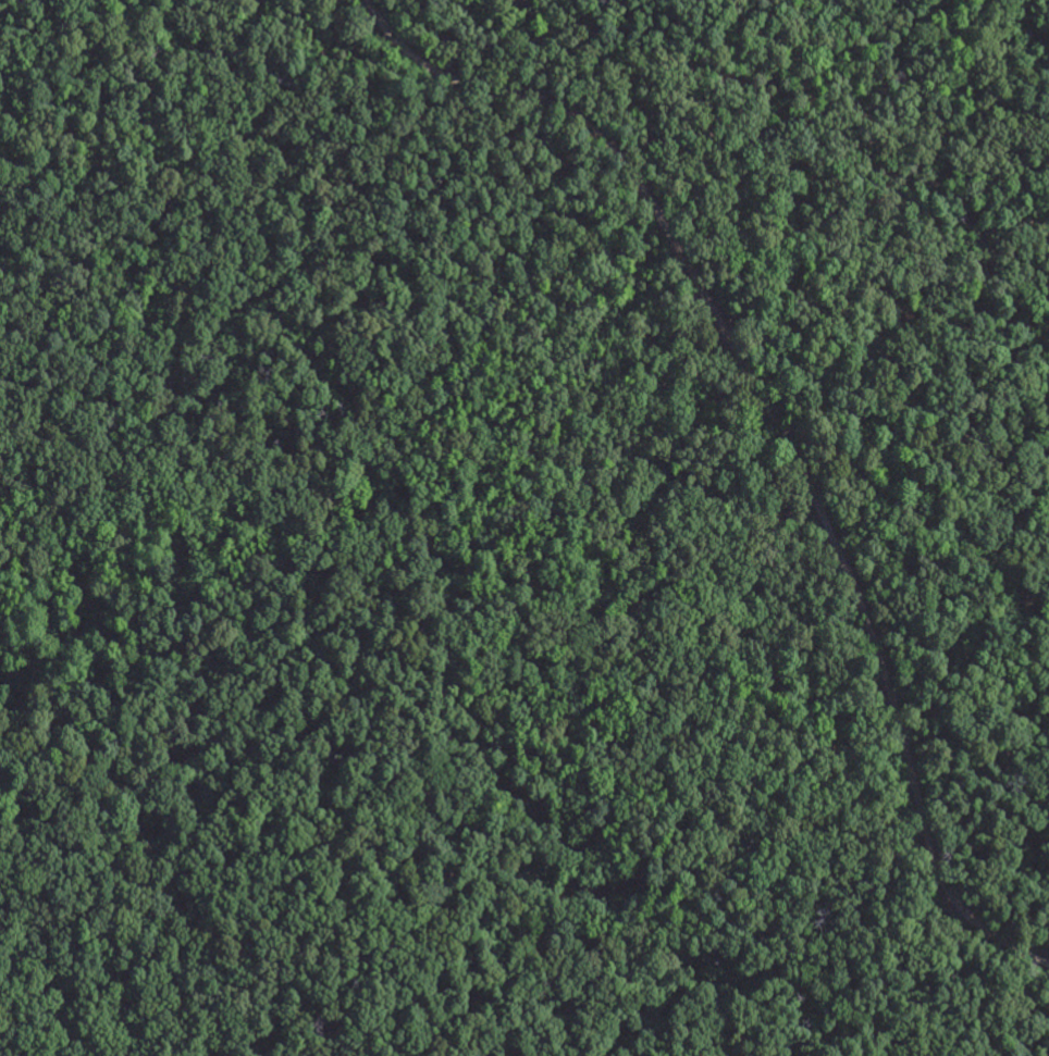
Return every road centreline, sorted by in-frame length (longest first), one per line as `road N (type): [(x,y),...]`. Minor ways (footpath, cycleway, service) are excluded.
road 1 (residential): [(1048,966),(966,917),(943,883),(884,667),(813,495),(635,178),(591,131),(423,64),(365,0)]

